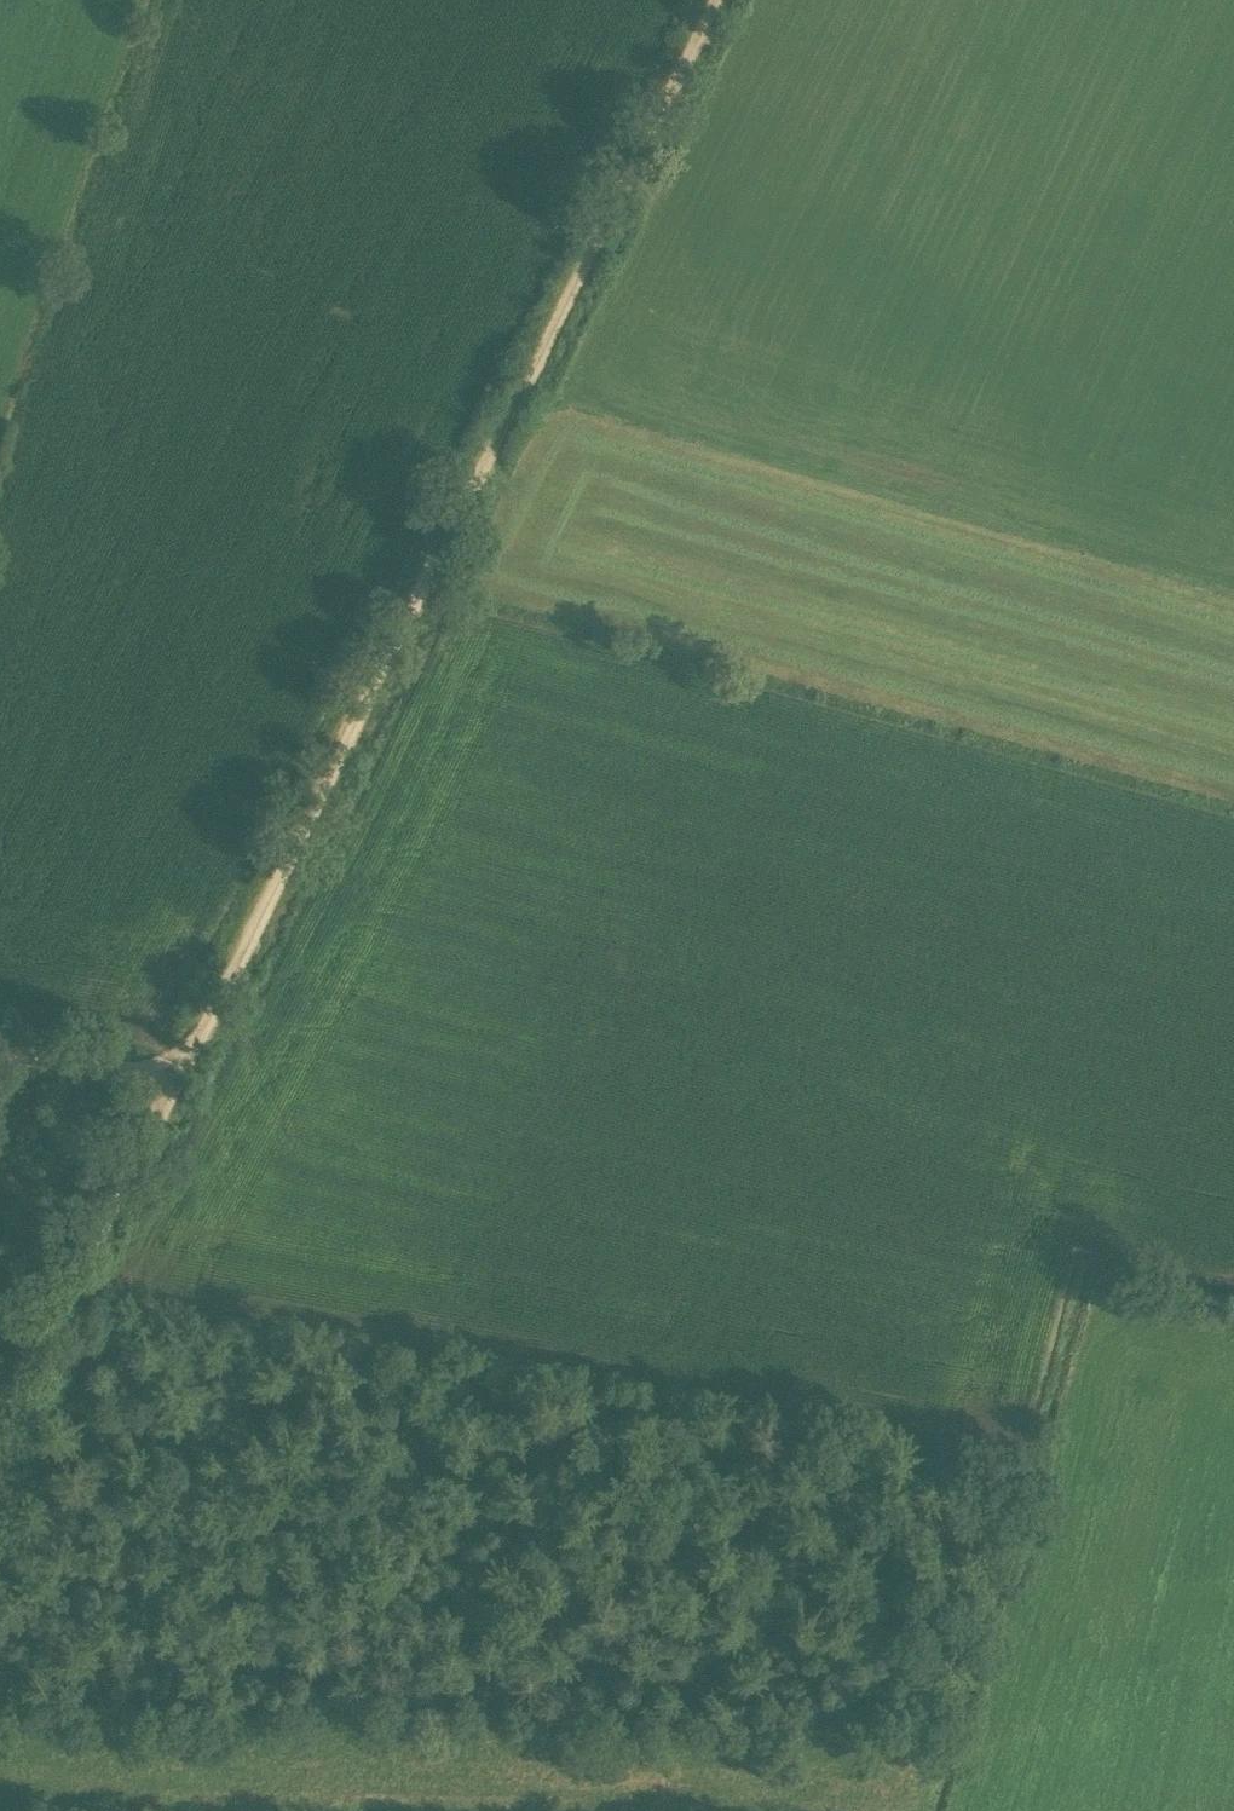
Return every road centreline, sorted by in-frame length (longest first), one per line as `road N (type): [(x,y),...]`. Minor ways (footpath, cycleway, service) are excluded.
road 1 (track): [(180,1080),(716,0)]
road 2 (track): [(180,1080),(0,1434)]
road 3 (track): [(180,1080),(0,1048)]

